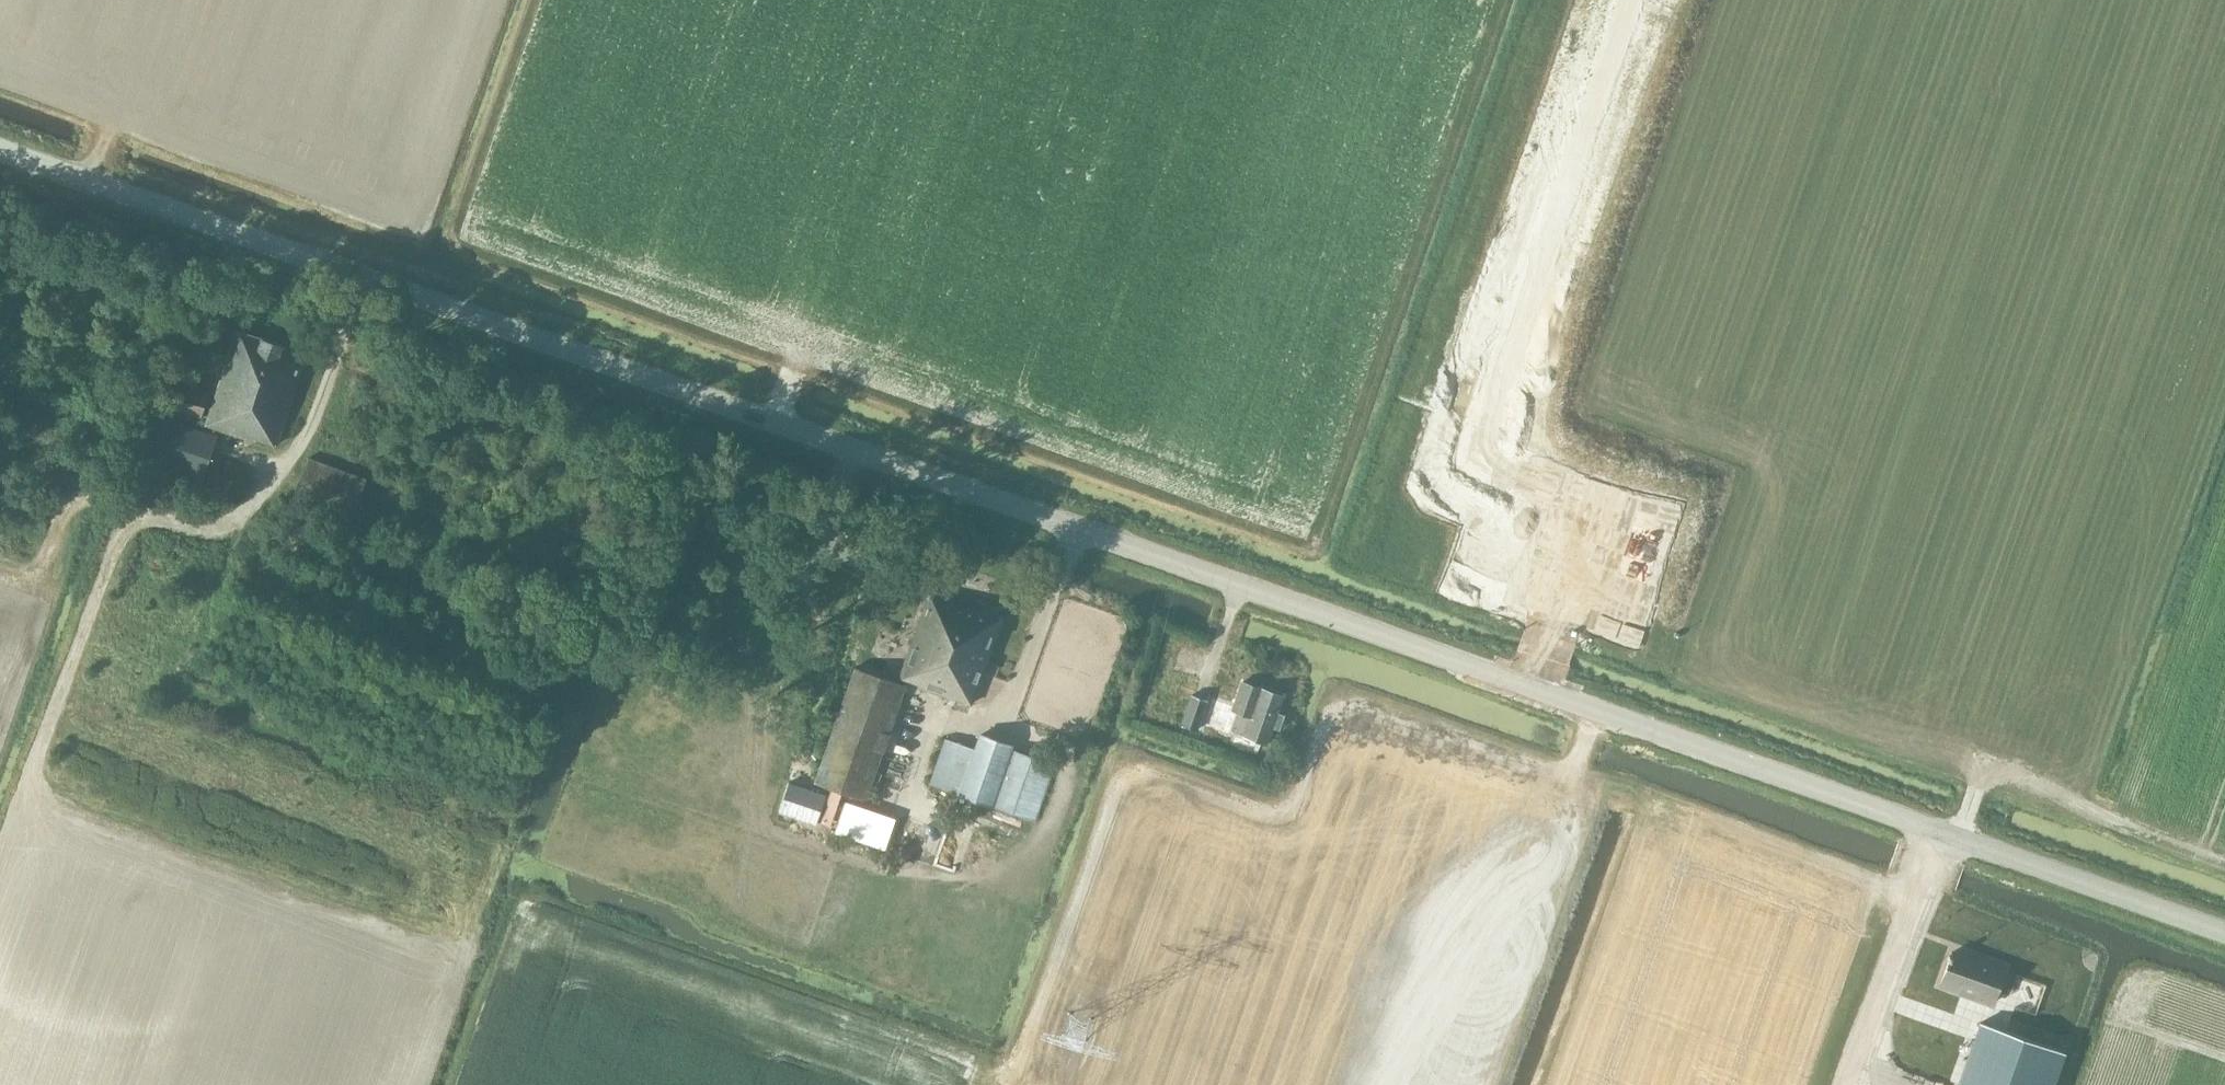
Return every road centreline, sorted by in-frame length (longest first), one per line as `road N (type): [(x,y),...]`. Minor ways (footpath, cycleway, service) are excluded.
road 1 (unclassified): [(2224,934),(0,151)]

